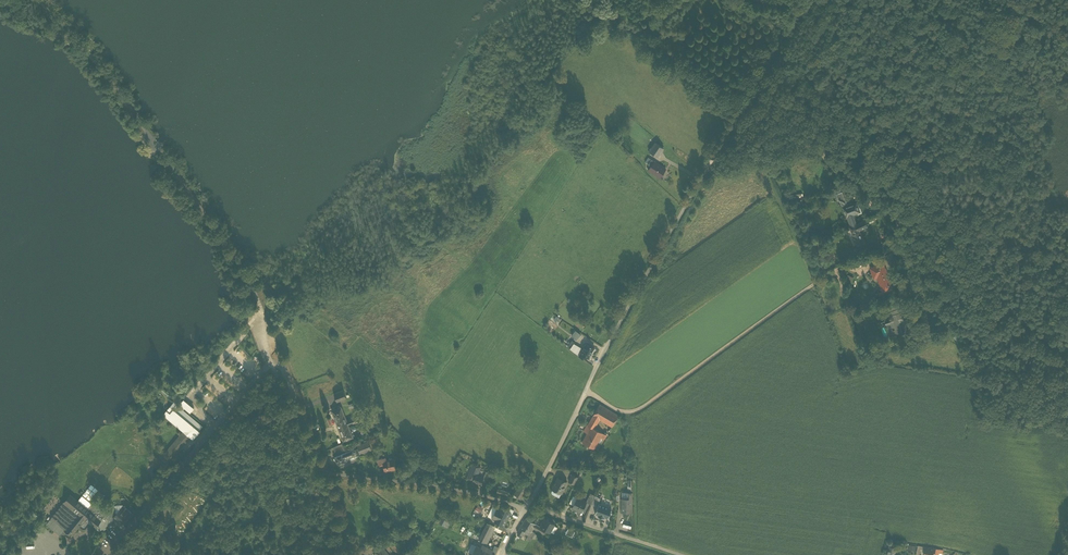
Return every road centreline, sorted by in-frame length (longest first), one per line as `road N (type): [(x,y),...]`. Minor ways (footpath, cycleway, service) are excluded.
road 1 (unclassified): [(0,2),(102,69),(242,266),(262,310),(269,365)]
road 2 (unclassified): [(585,393),(805,0)]
road 3 (unclassified): [(585,393),(634,412),(835,269),(859,335)]
road 4 (residential): [(269,365),(107,554)]
road 5 (unclassified): [(326,475),(446,487),(526,507)]
road 6 (residential): [(526,507),(683,554)]
road 7 (track): [(818,282),(759,161)]
road 8 (residential): [(326,475),(284,370),(269,365)]
road 9 (unclassified): [(526,507),(585,393)]
road 10 (track): [(704,173),(825,154)]

